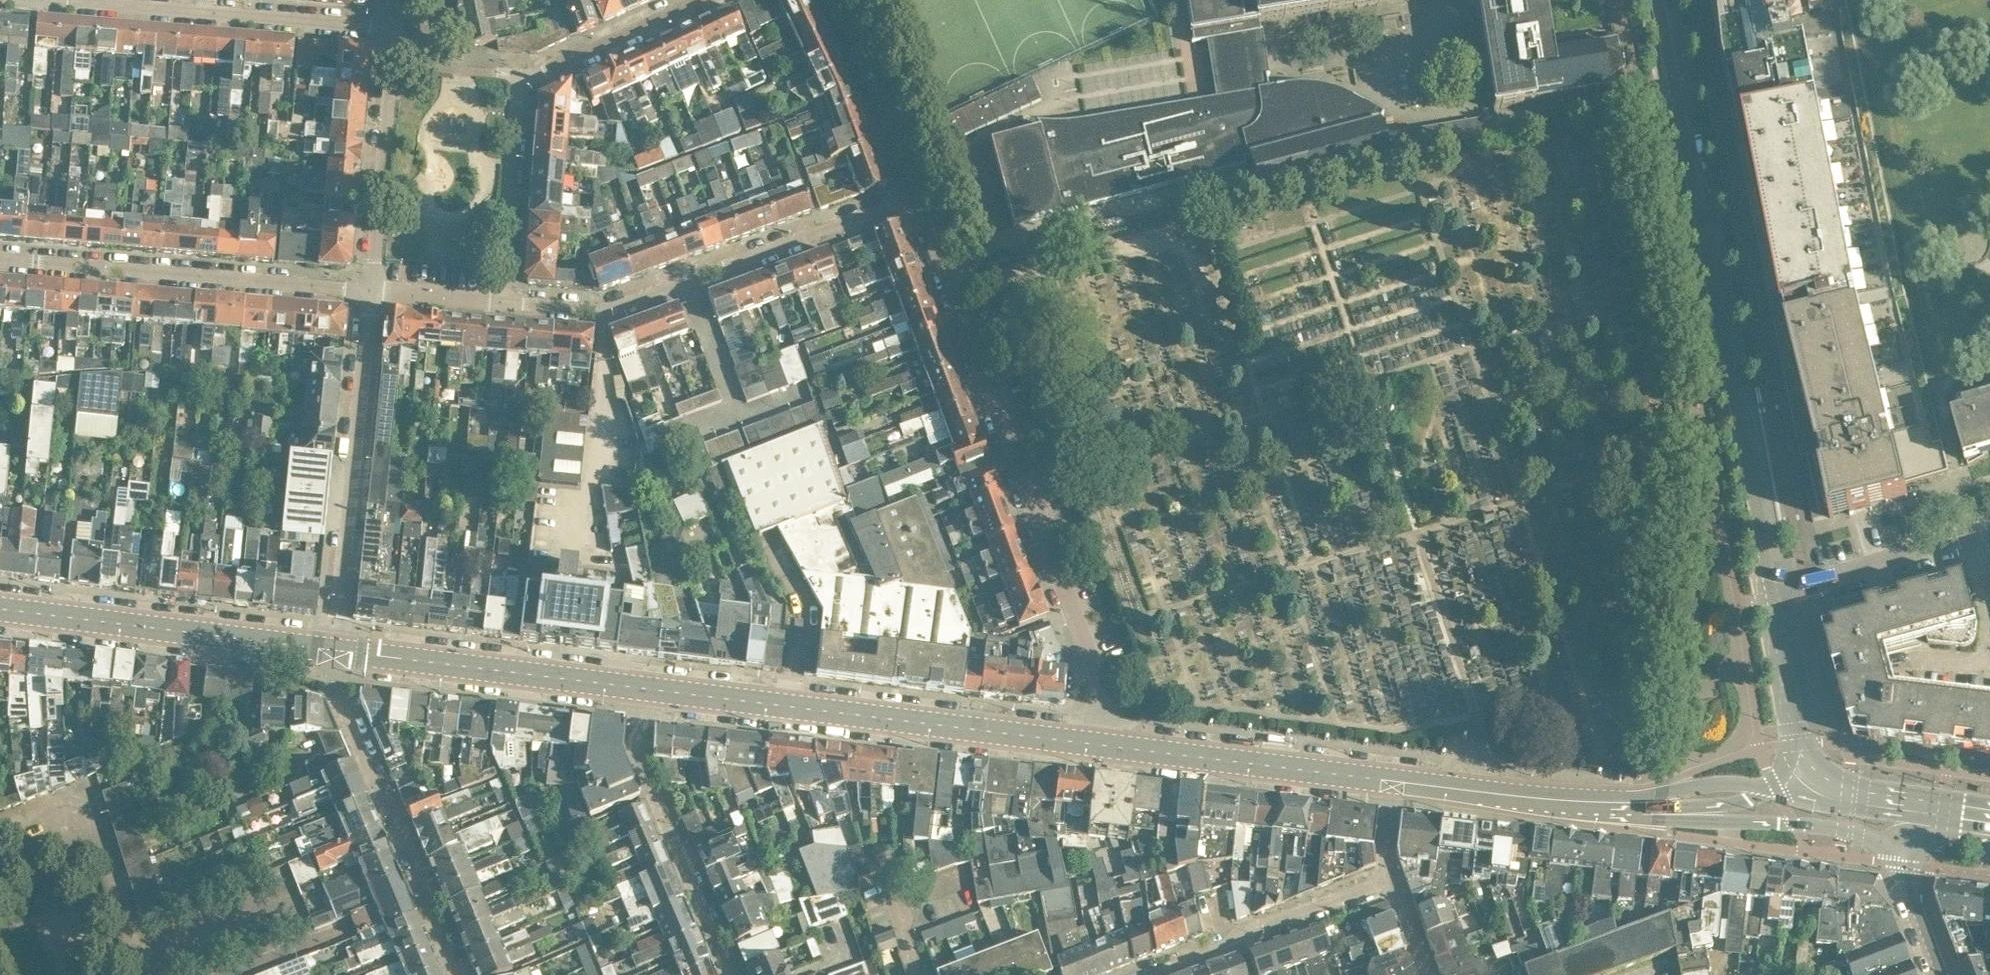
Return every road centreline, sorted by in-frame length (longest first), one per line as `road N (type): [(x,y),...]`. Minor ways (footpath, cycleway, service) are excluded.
road 1 (tertiary): [(1767,597),(1653,0)]
road 2 (residential): [(1092,742),(1098,674),(920,197)]
road 3 (tertiary): [(1092,742),(649,688)]
road 4 (residential): [(920,197),(606,309),(498,302)]
road 5 (residential): [(498,302),(518,76),(700,0)]
road 6 (residential): [(373,290),(0,259)]
road 7 (residential): [(335,647),(373,290)]
road 8 (residential): [(335,647),(331,680),(458,974)]
road 9 (tertiary): [(335,647),(0,607)]
road 10 (residential): [(392,27),(65,0)]
road 11 (tertiary): [(649,688),(335,647)]
road 12 (residential): [(734,974),(638,754),(649,688)]
road 13 (tertiary): [(1395,782),(1092,742)]
road 14 (unclassified): [(1132,974),(1385,875)]
road 15 (residential): [(373,290),(392,27)]
road 16 (unclassified): [(1767,597),(1989,529)]
road 17 (residential): [(920,197),(836,0)]
road 18 (tertiary): [(1690,813),(1843,830),(1897,854)]
road 19 (tertiary): [(1589,801),(1395,782)]
road 20 (tertiary): [(1774,783),(1724,780),(1589,801)]
road 21 (tertiary): [(1811,768),(1798,744),(1767,597)]
road 22 (residential): [(923,974),(895,905),(967,876)]
road 23 (tertiary): [(1939,816),(1848,792),(1811,768)]
road 24 (tertiary): [(1897,854),(1942,974)]
road 25 (residential): [(498,302),(373,290)]

